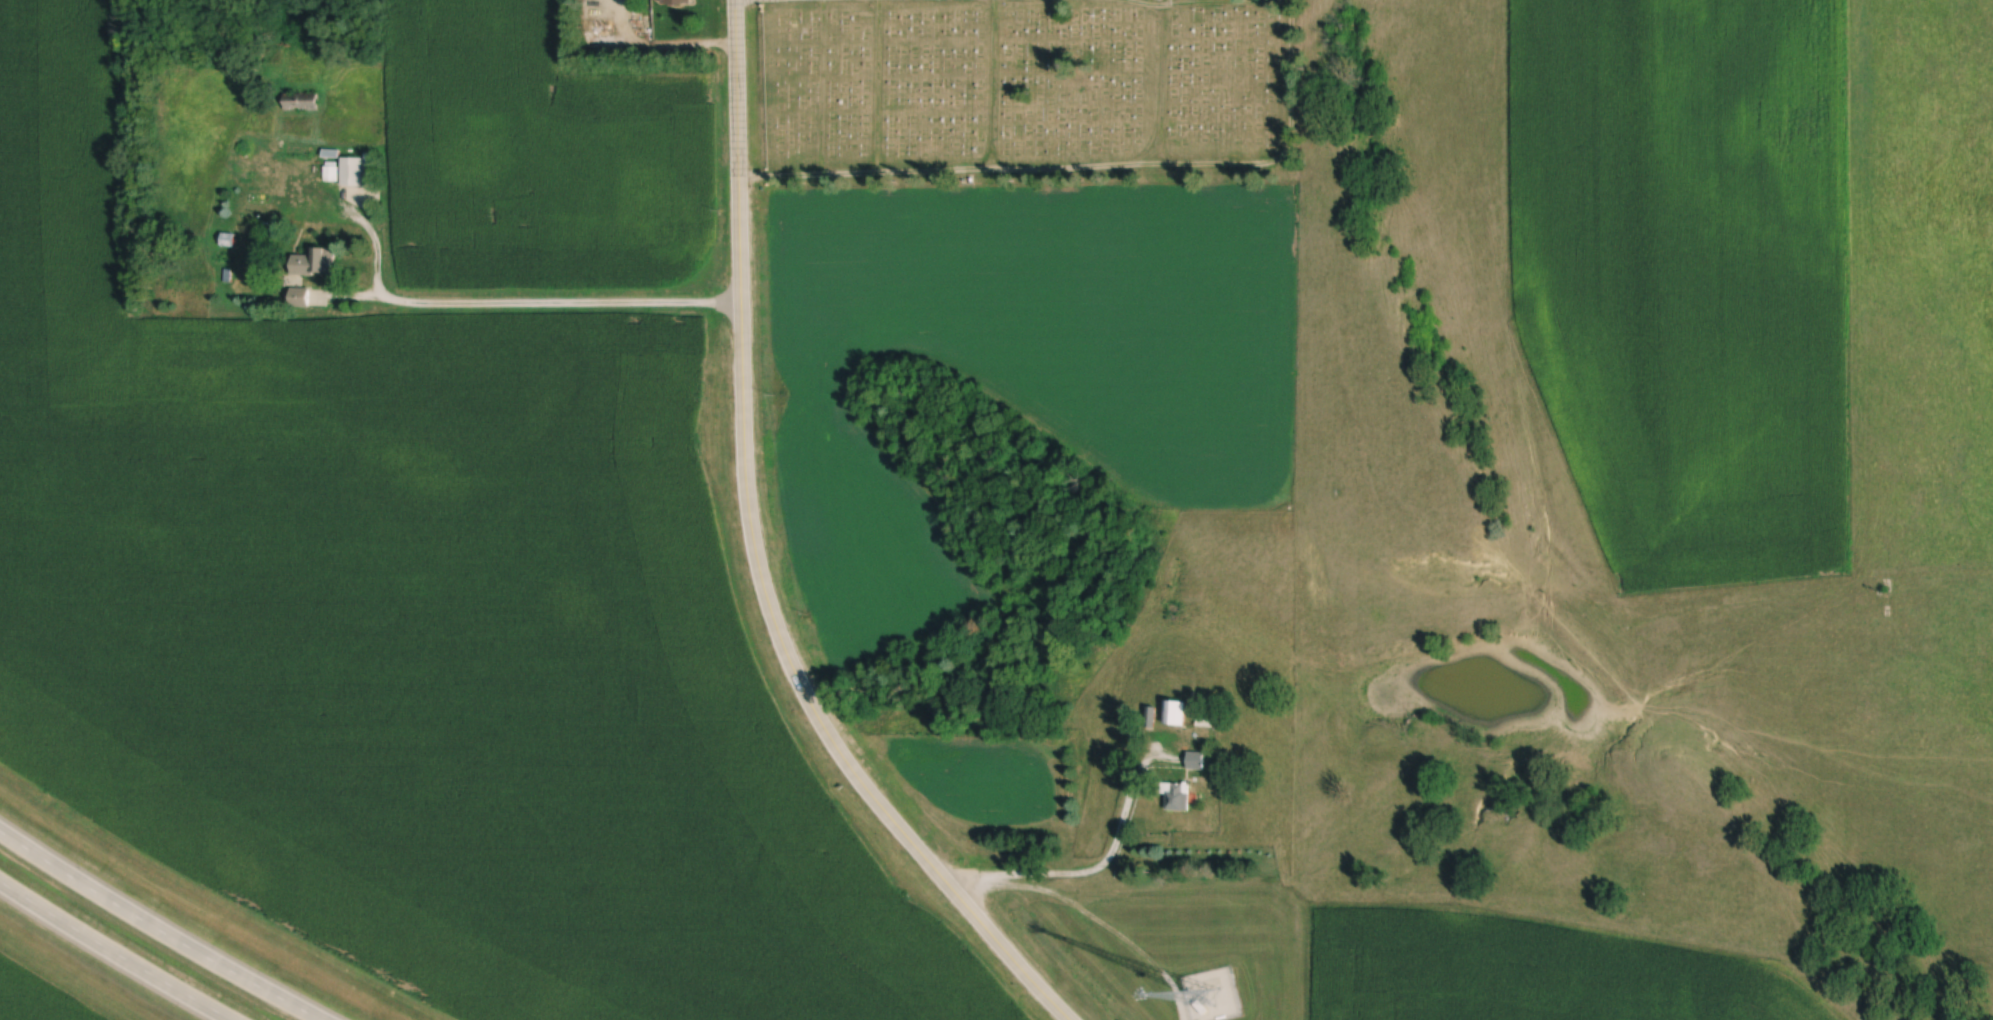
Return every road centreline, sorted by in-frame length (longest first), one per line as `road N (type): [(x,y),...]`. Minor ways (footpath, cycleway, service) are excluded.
road 1 (tertiary): [(1072,1019),(866,786),(824,726),(783,642),(759,565),(747,484),(740,188)]
road 2 (trunk): [(323,1019),(0,831)]
road 3 (trunk): [(0,880),(236,1019)]
road 4 (tertiary): [(740,188),(736,0)]

